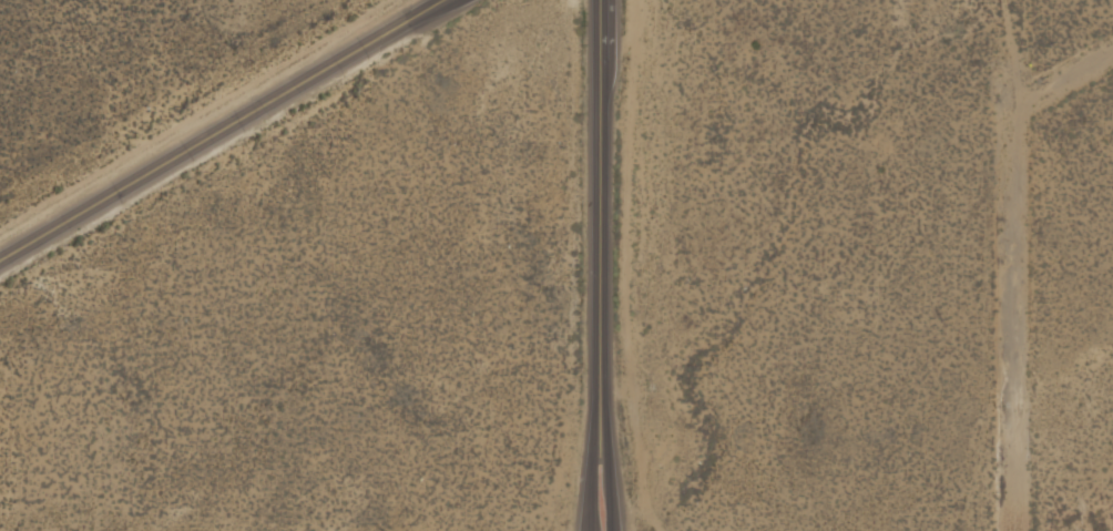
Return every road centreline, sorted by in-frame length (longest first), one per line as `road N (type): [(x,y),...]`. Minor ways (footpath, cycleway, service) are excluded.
road 1 (tertiary): [(0,261),(441,0)]
road 2 (tertiary): [(602,0),(601,426)]

